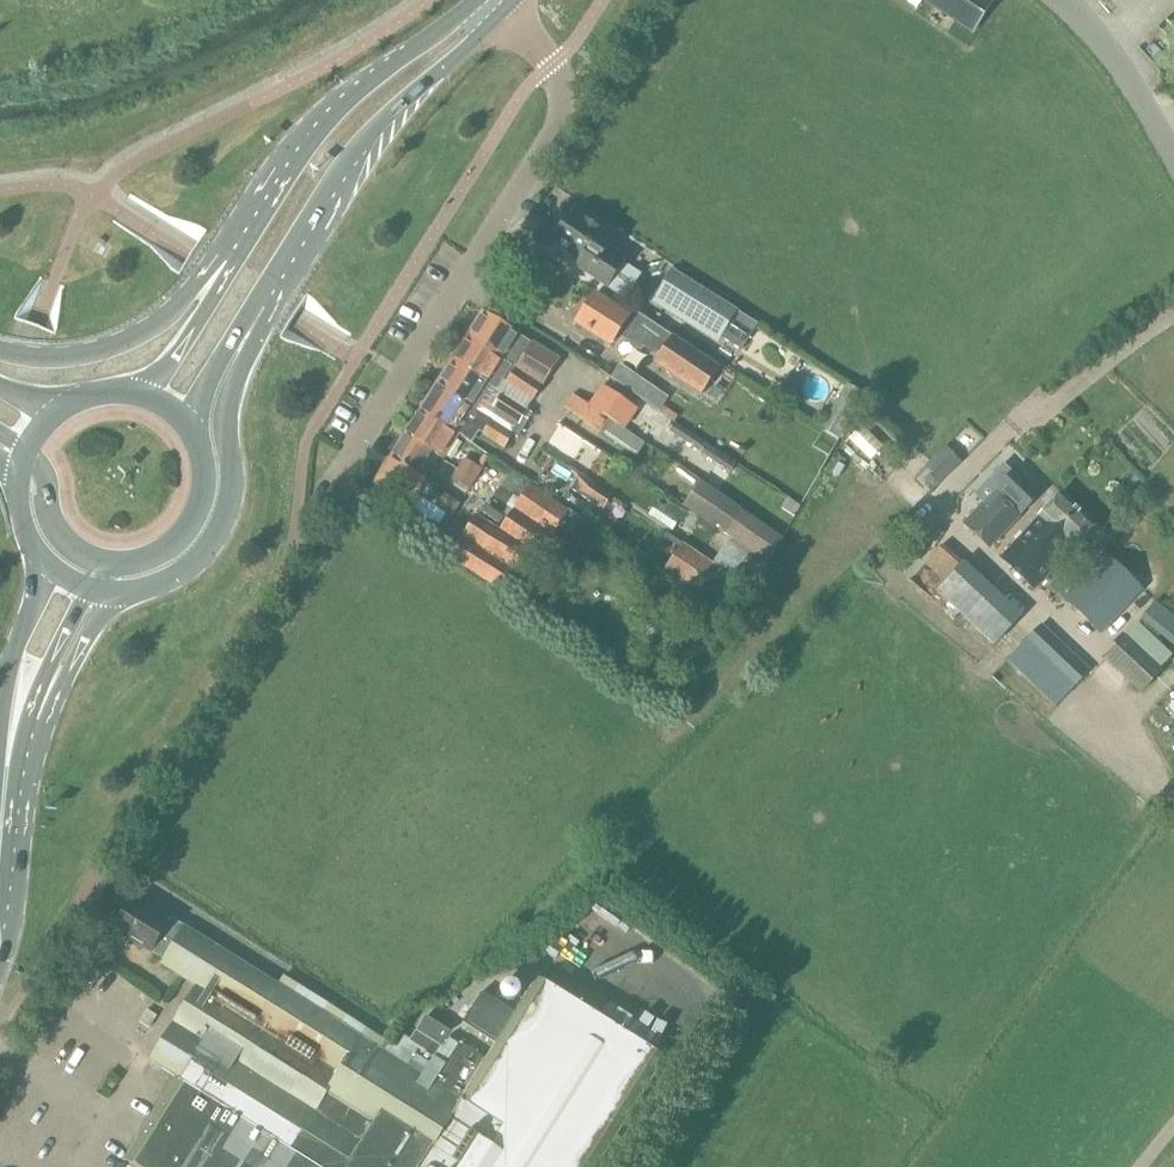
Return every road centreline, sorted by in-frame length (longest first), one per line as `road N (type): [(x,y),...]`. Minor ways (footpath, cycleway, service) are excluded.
road 1 (residential): [(503,9),(552,65),(562,87),(561,119),(325,495)]
road 2 (primary): [(253,325),(359,157),(503,9)]
road 3 (primary): [(476,0),(326,124),(229,269)]
road 4 (primary): [(109,593),(176,577),(221,524),(229,479),(226,414),(253,325)]
road 5 (primary): [(229,269),(121,342),(61,357),(0,349)]
road 6 (primary): [(105,562),(160,553),(190,525),(204,469),(188,425)]
road 7 (unclassified): [(1173,160),(1141,100),(1060,0)]
road 8 (secondary): [(46,564),(18,646),(17,727)]
road 9 (secondary): [(17,727),(71,670),(109,593)]
road 10 (secondary): [(0,889),(17,727)]
road 11 (secondary): [(17,727),(85,588)]
road 12 (primary): [(229,269),(146,396)]
road 13 (primary): [(28,449),(58,530),(80,552),(105,562)]
road 14 (primary): [(188,425),(227,348),(253,325)]

